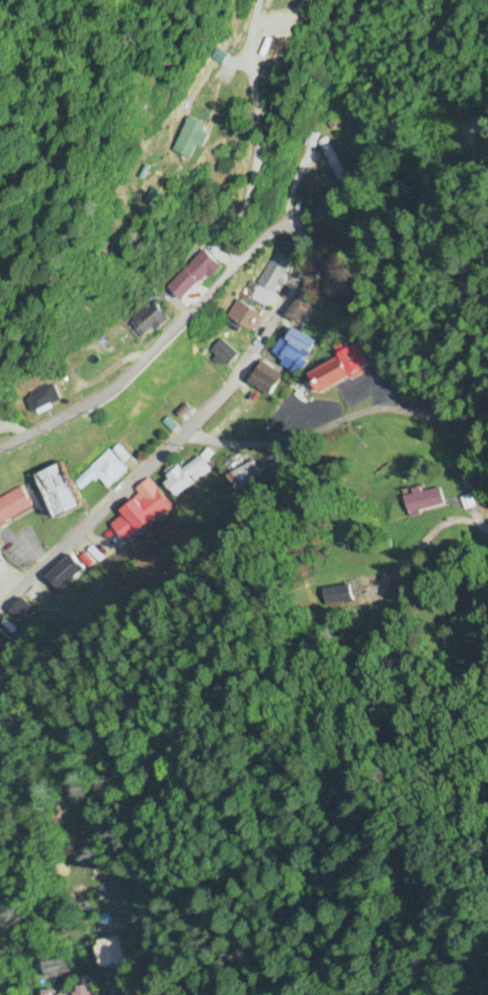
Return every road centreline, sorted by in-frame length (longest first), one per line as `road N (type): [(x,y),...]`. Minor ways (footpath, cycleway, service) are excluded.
road 1 (residential): [(0,606),(221,402),(289,292),(298,242)]
road 2 (residential): [(298,242),(294,231),(268,235),(105,400),(0,447)]
road 3 (residential): [(186,438),(255,444),(365,413),(410,415),(469,437),(487,458)]

